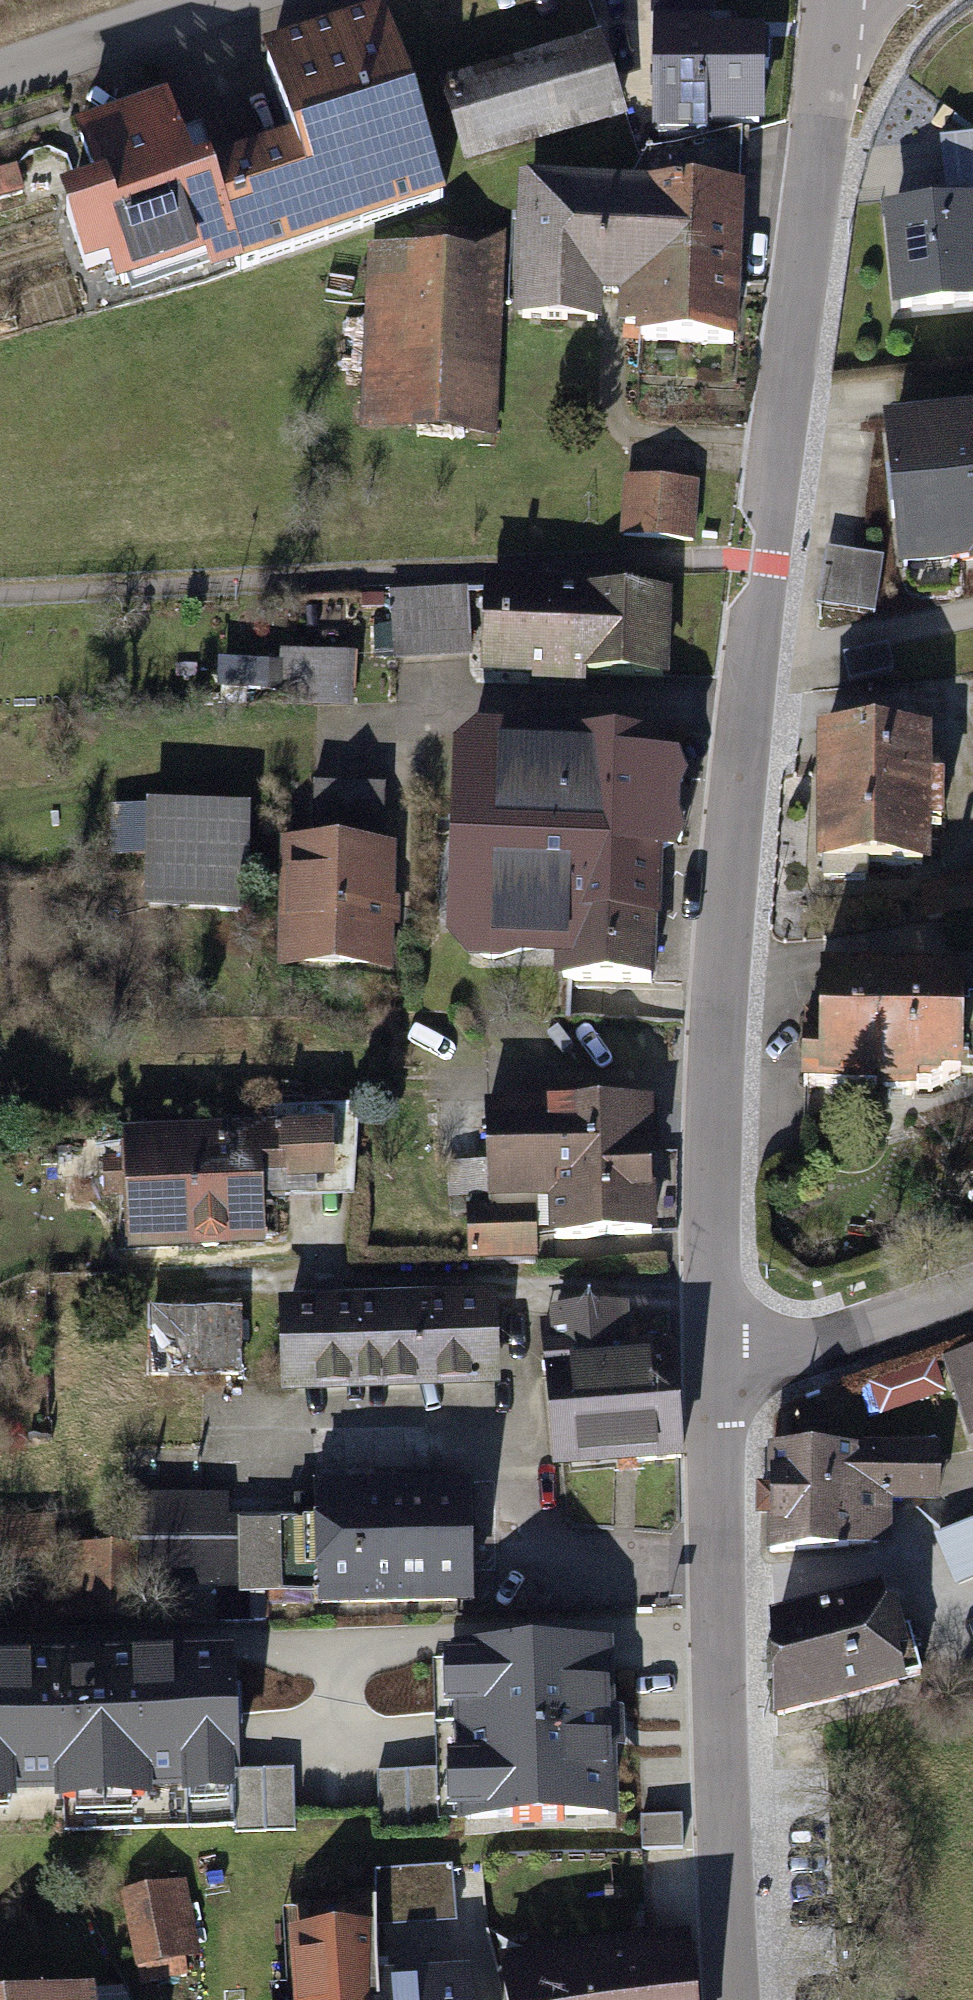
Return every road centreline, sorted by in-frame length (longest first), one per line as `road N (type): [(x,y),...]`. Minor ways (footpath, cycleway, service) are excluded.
road 1 (residential): [(832,0),(726,910),(715,1178),(717,1364)]
road 2 (residential): [(717,1364),(738,1999)]
road 3 (residential): [(717,1364),(849,1336),(972,1293)]
road 4 (residential): [(0,73),(210,0)]

